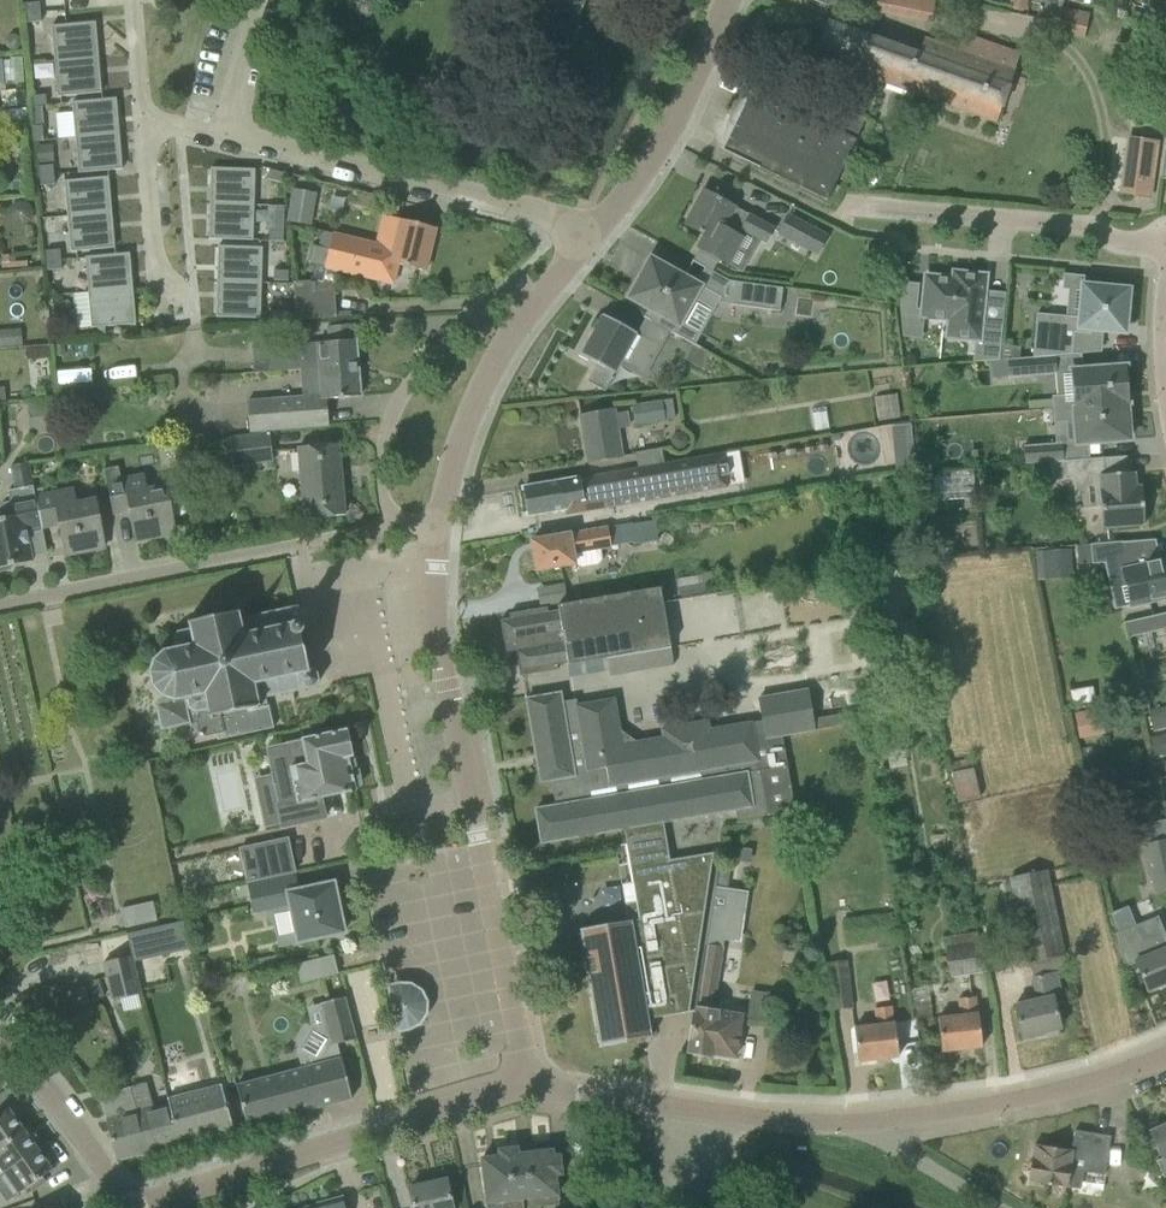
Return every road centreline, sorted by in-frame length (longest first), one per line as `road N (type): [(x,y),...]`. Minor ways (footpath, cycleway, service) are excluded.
road 1 (unclassified): [(528,1080),(433,630),(437,528)]
road 2 (unclassified): [(131,1207),(528,1080)]
road 3 (residential): [(591,233),(221,135)]
road 4 (residential): [(545,295),(516,281),(477,312),(418,373),(387,425),(378,457),(388,524),(437,528)]
road 5 (unclassified): [(865,1122),(693,1111),(528,1080)]
road 6 (residential): [(846,207),(1165,245)]
road 7 (unclassified): [(865,1122),(1060,1093),(1165,1060)]
road 8 (unclassified): [(591,233),(667,133),(725,0)]
road 9 (unclassified): [(437,528),(482,380),(545,295)]
road 10 (unclassified): [(123,1207),(78,1130),(0,1048)]
road 11 (residential): [(0,604),(197,563)]
road 12 (residential): [(189,291),(155,285),(141,126)]
road 13 (residential): [(257,0),(221,135)]
road 14 (residential): [(141,126),(132,0)]

